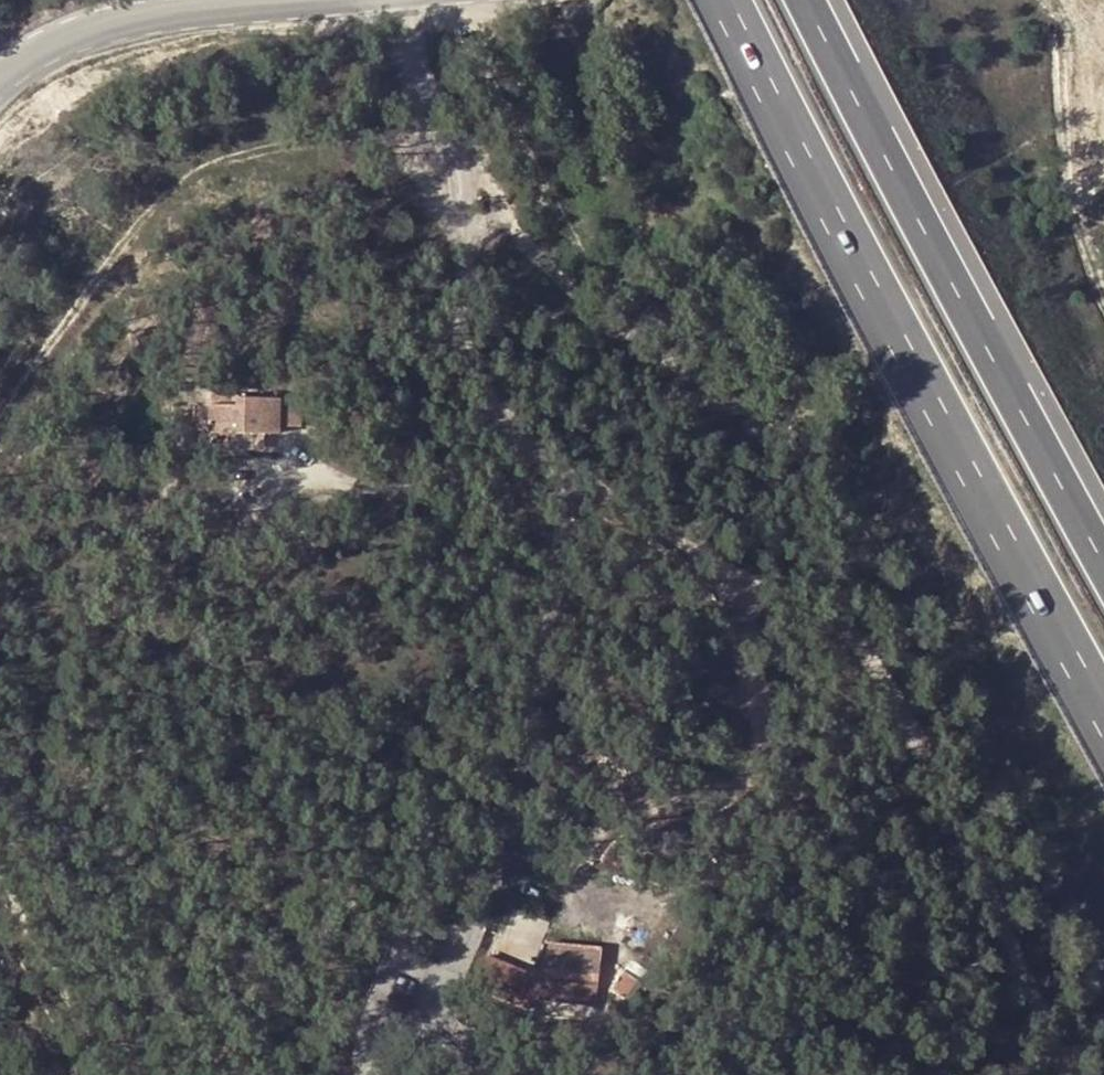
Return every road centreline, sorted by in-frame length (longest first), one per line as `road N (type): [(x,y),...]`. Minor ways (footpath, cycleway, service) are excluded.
road 1 (unclassified): [(1055,1074),(1006,926),(937,781),(860,659),(818,622),(557,472),(481,385),(431,135),(419,0)]
road 2 (motorway): [(703,0),(858,317),(1103,739)]
road 3 (motorway): [(1103,536),(827,0)]
road 4 (tertiary): [(0,81),(106,28),(182,8),(303,0)]

